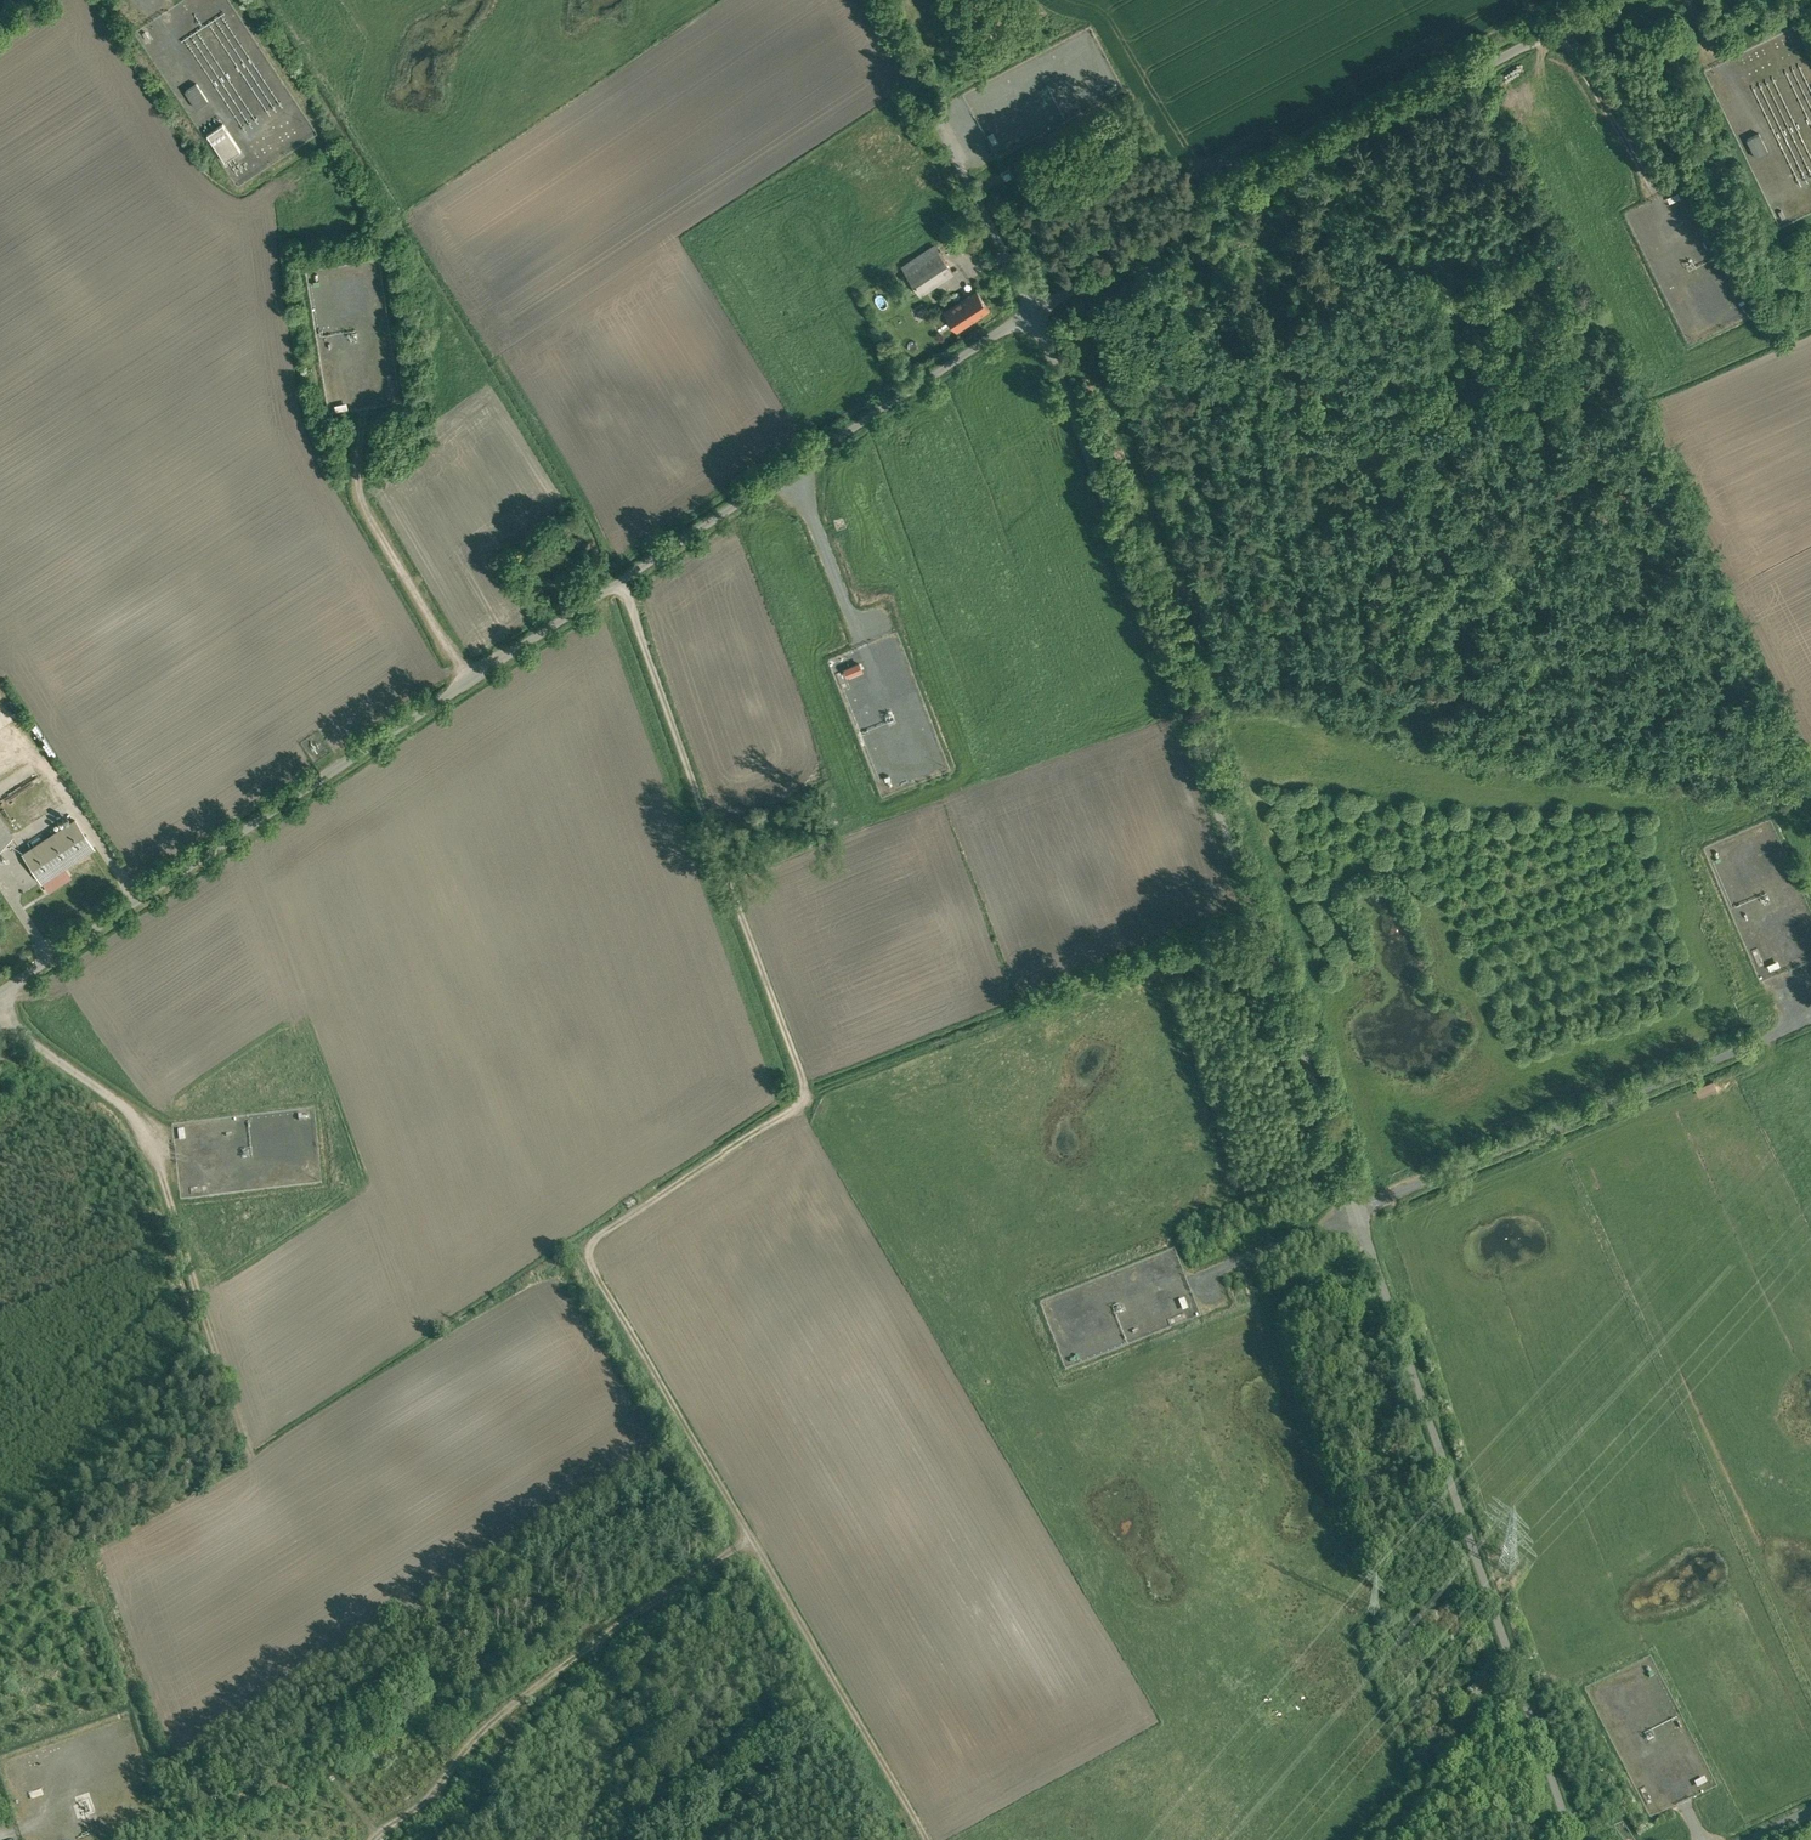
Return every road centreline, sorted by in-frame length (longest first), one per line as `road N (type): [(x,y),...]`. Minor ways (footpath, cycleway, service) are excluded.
road 1 (unclassified): [(1594,1839),(1032,298)]
road 2 (unclassified): [(1032,298),(0,986)]
road 3 (unclassified): [(1612,0),(1032,298)]
road 4 (track): [(1365,1204),(1810,1020)]
road 5 (unclassified): [(1032,298),(873,0)]
road 6 (track): [(466,671),(361,505),(363,409)]

